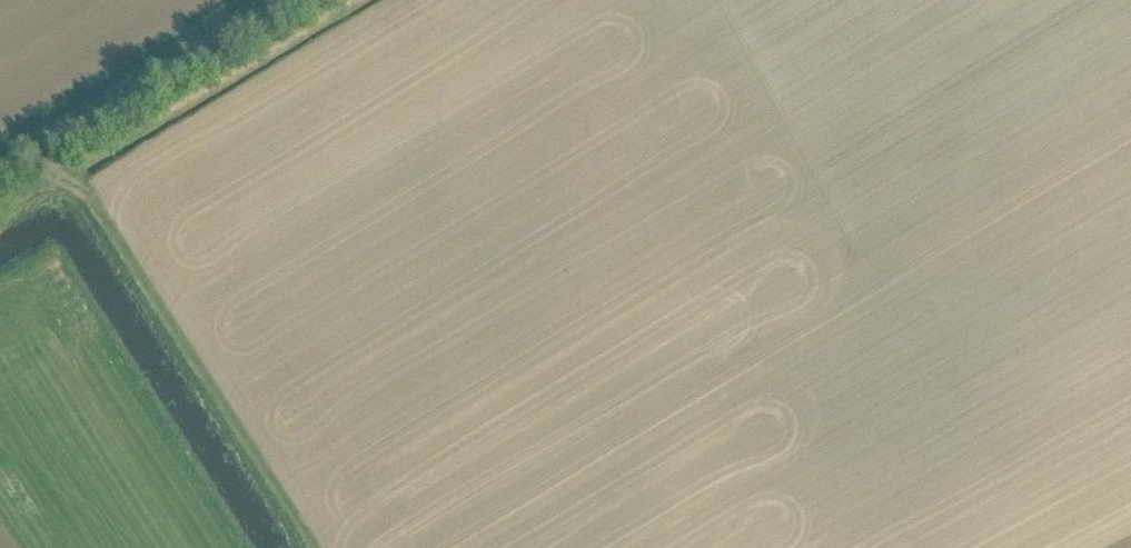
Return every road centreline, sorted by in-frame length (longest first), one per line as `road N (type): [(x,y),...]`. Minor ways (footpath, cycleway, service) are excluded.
road 1 (track): [(0,175),(301,0)]

